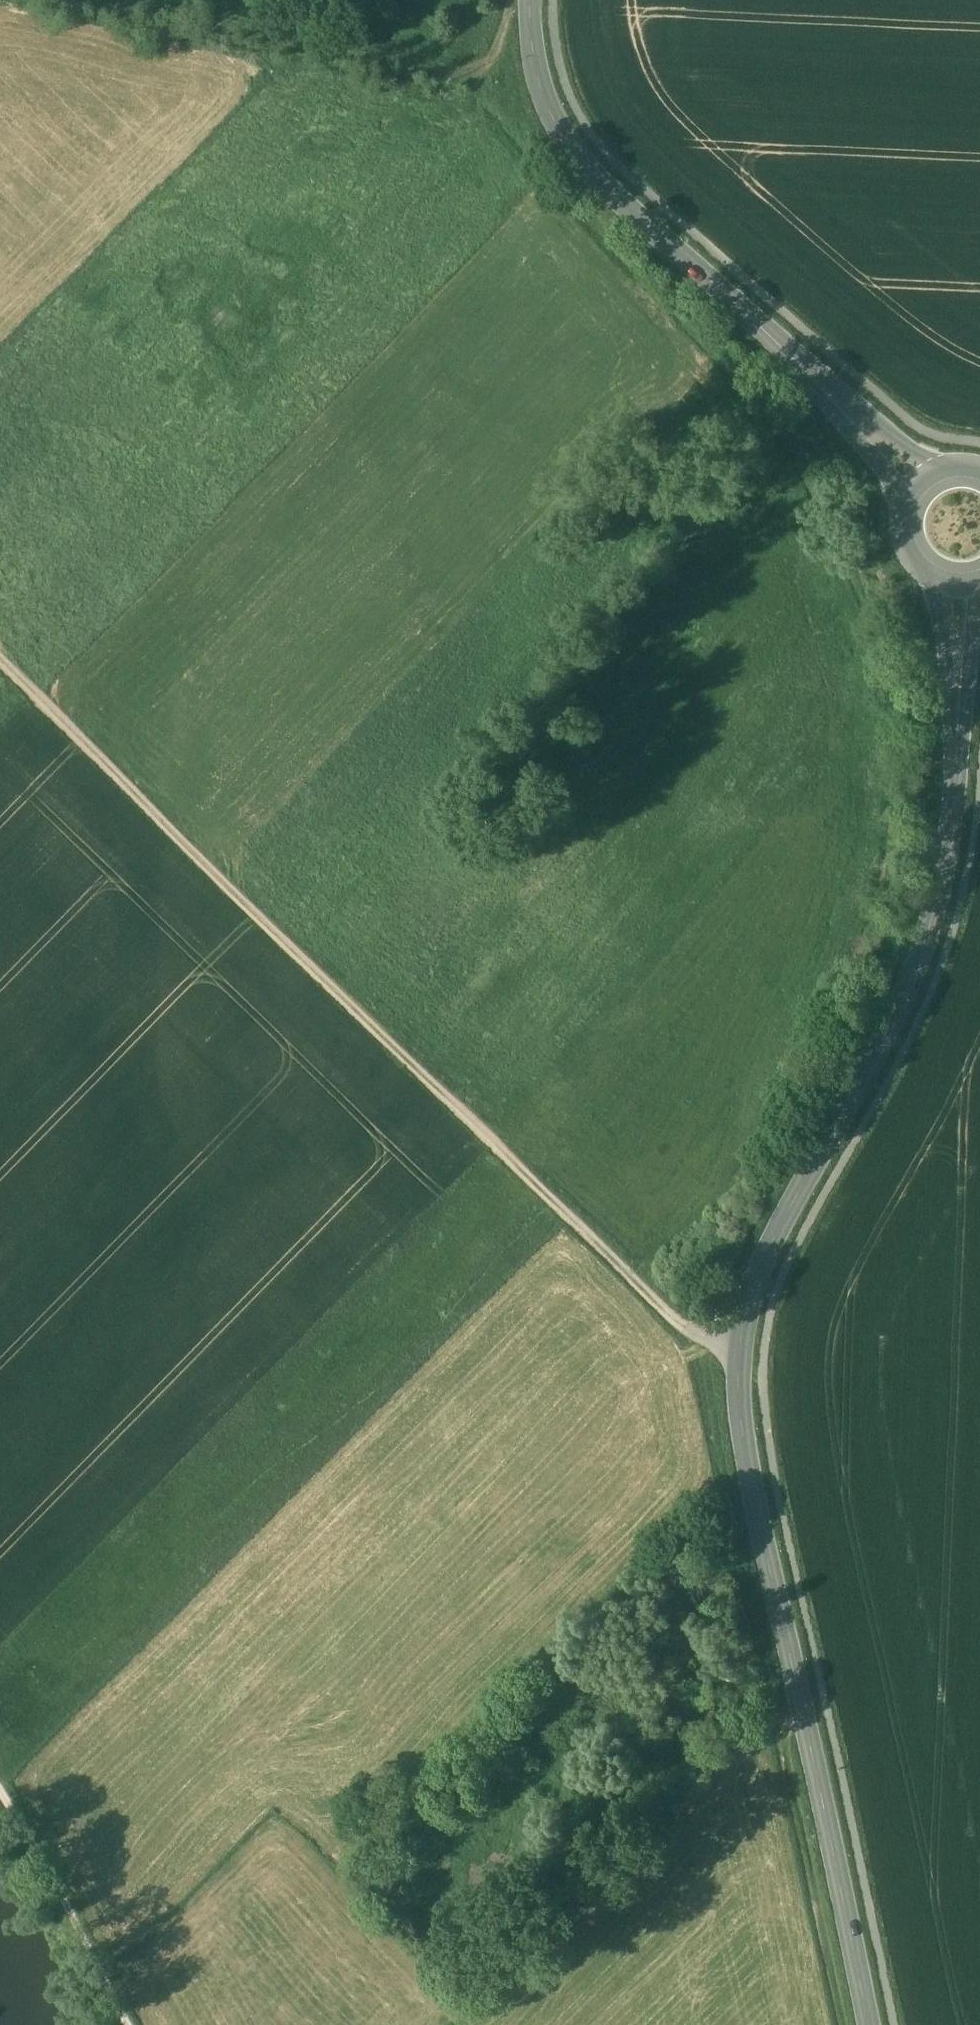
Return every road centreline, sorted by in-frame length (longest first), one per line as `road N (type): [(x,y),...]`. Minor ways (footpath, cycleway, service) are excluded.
road 1 (tertiary): [(872,2024),(746,1441),(739,1355),(762,1265),(910,987),(937,895),(952,824),(961,588)]
road 2 (track): [(0,664),(678,1325),(739,1355)]
road 3 (tertiary): [(918,481),(591,167),(546,103),(533,63),(529,0)]
road 4 (track): [(102,0),(476,74),(519,4),(528,5)]
road 5 (track): [(0,1790),(127,2024)]
road 6 (tertiary): [(918,481),(900,518),(909,558),(941,584),(961,588)]

